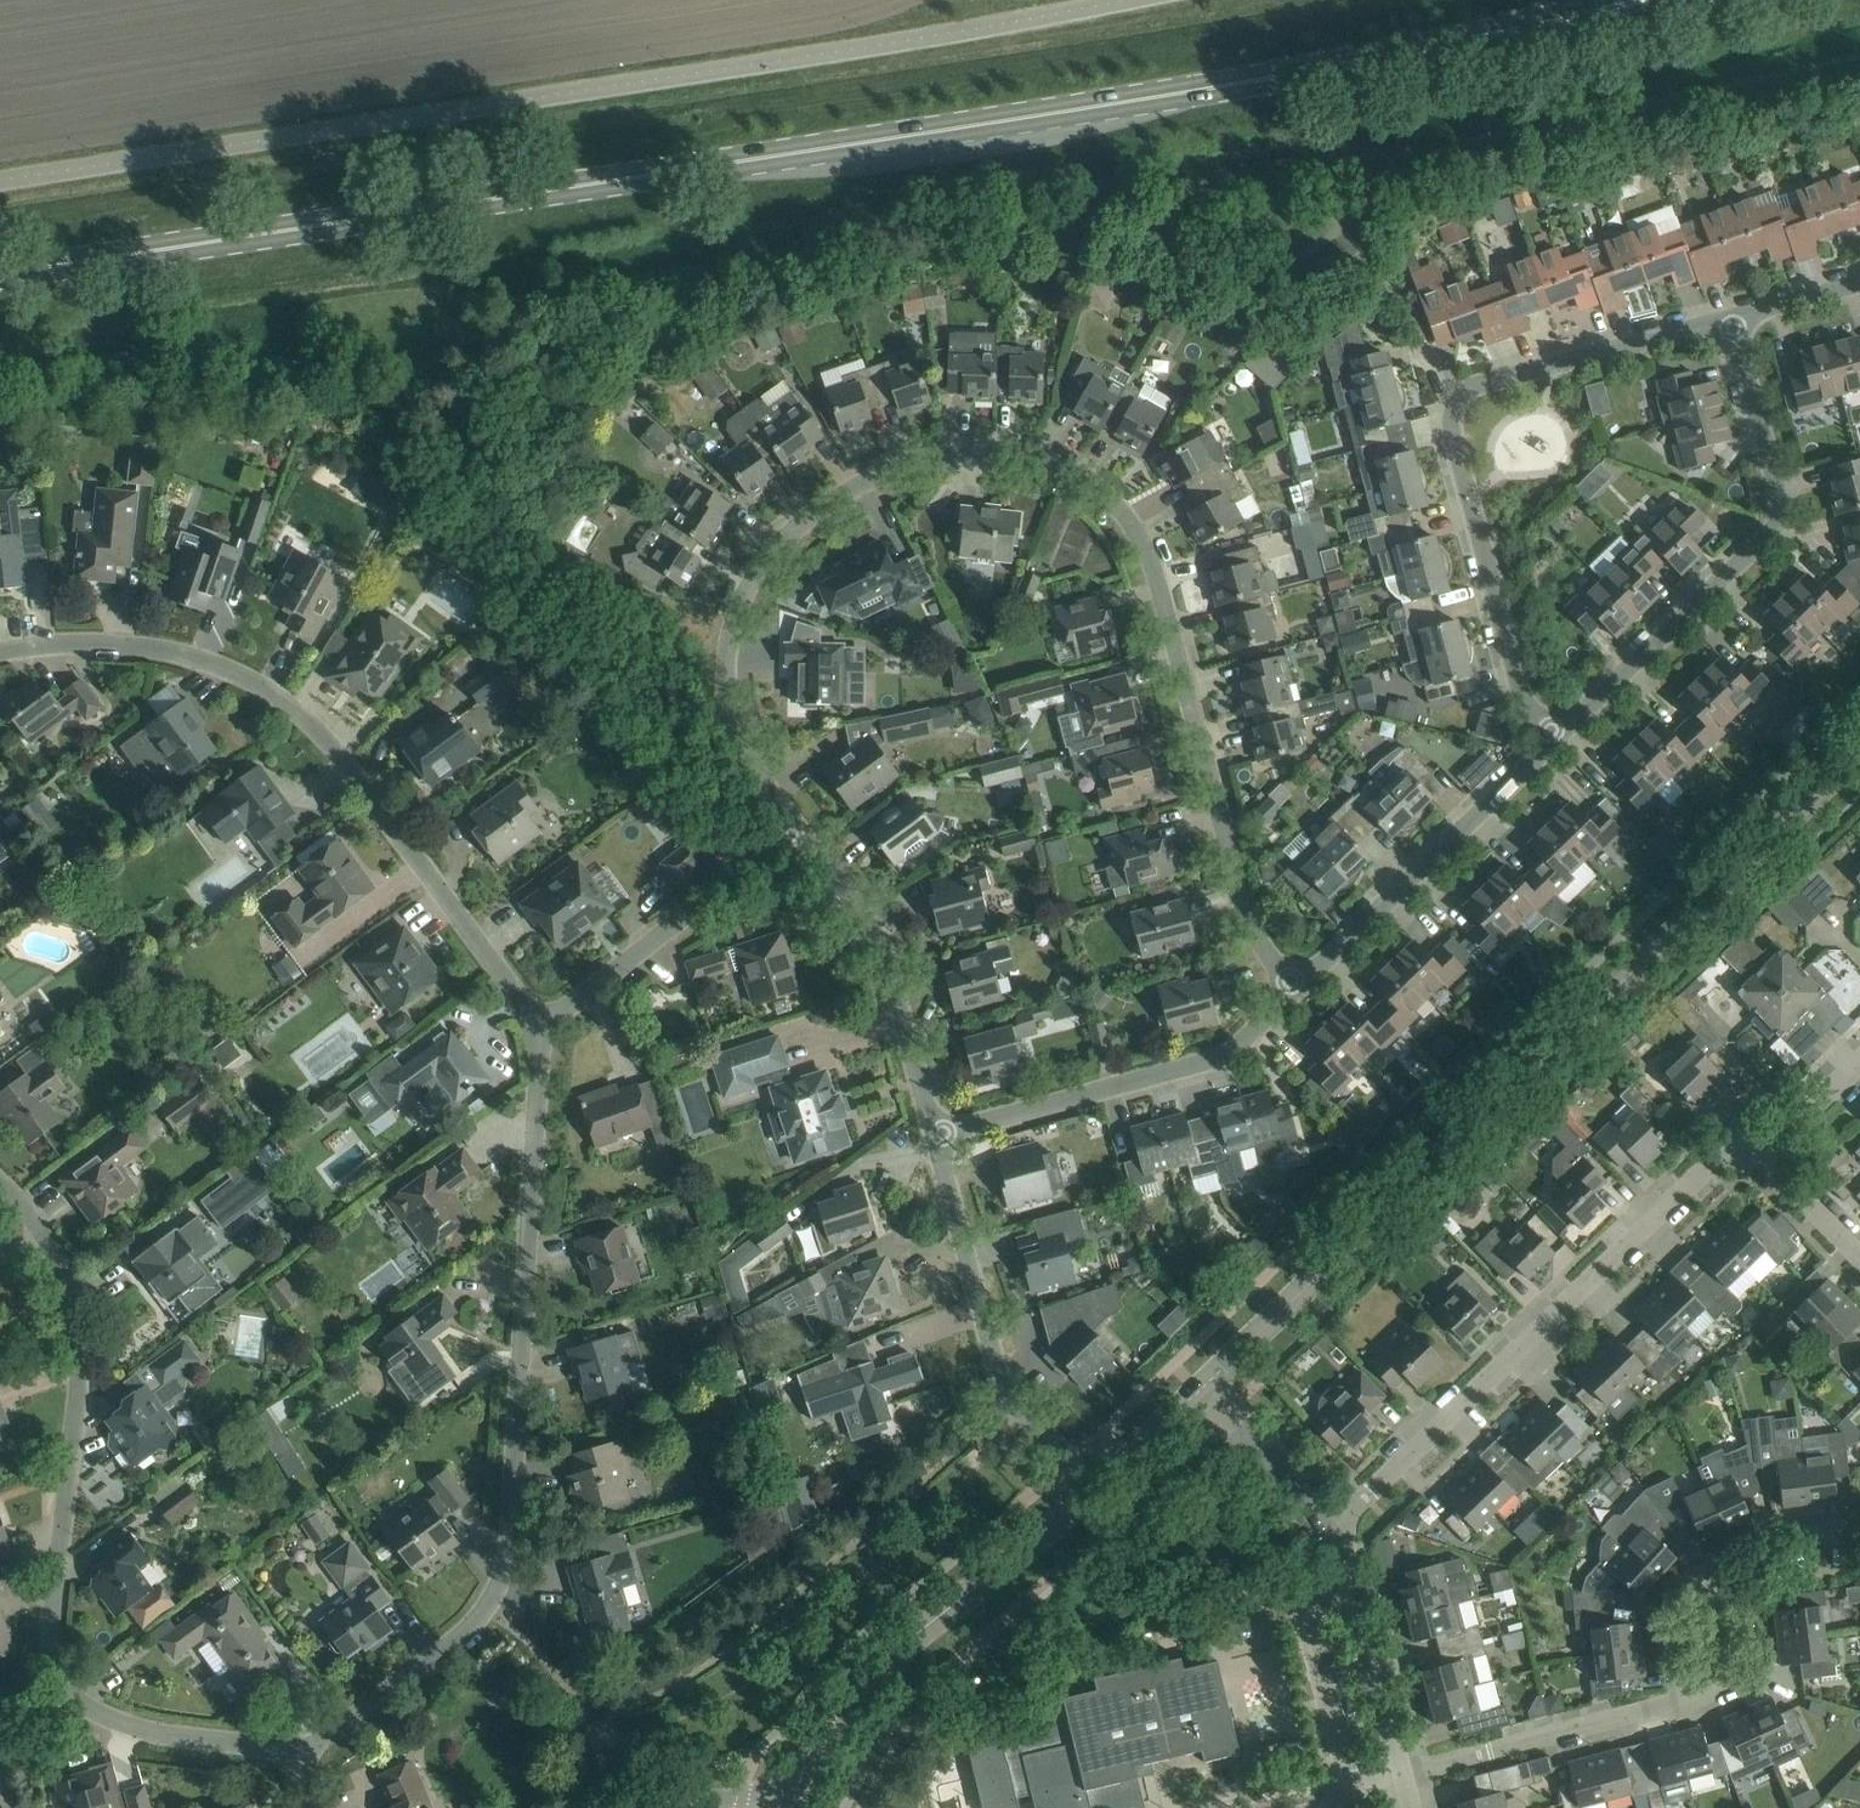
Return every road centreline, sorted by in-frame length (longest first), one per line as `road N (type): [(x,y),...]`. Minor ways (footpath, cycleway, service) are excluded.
road 1 (primary): [(1621,0),(1196,89),(0,275)]
road 2 (residential): [(798,831),(732,719),(730,630),(754,575),(789,535),(885,474),(939,455),(995,450),(1042,459),(1085,480),(1147,546),(1246,914),(1294,987)]
road 3 (tertiary): [(1209,1381),(1859,753)]
road 4 (unclassified): [(539,1030),(508,1555),(488,1606),(461,1636),(295,1755)]
road 5 (unclassified): [(0,654),(62,644),(163,647),(200,652),(274,684),(324,730),(539,1030)]
road 6 (residential): [(1730,319),(1475,386),(1453,410),(1520,689),(1555,738)]
road 7 (residential): [(1402,1773),(1701,1695),(1715,1675),(1703,1572),(1769,1537),(1859,1526)]
road 8 (residential): [(1762,1148),(1719,1159),(1330,1528)]
road 9 (unclassified): [(75,1698),(51,1659),(82,1362),(70,1284),(42,1229),(0,1186)]
road 10 (residential): [(1555,738),(1777,525),(1781,500),(1730,319)]
road 11 (tertiary): [(792,1800),(827,1729),(874,1671),(1091,1491)]
road 12 (residential): [(934,1135),(1213,1061),(1245,1041),(1294,987)]
road 13 (residential): [(1091,1491),(1009,1398),(934,1135)]
road 14 (residential): [(1294,987),(1555,738)]
road 15 (residential): [(934,1135),(883,949),(798,831)]
road 16 (residential): [(539,1030),(798,831)]
road 17 (residential): [(1402,1773),(1330,1528)]
road 18 (unclassified): [(295,1755),(152,1733),(75,1698)]
road 19 (residential): [(1330,1528),(1209,1381)]
road 20 (tertiary): [(1091,1491),(1209,1381)]
road 21 (residential): [(1859,1252),(1762,1148)]
road 22 (residential): [(1762,1148),(1859,1049)]
road 23 (residential): [(1859,283),(1730,319)]

